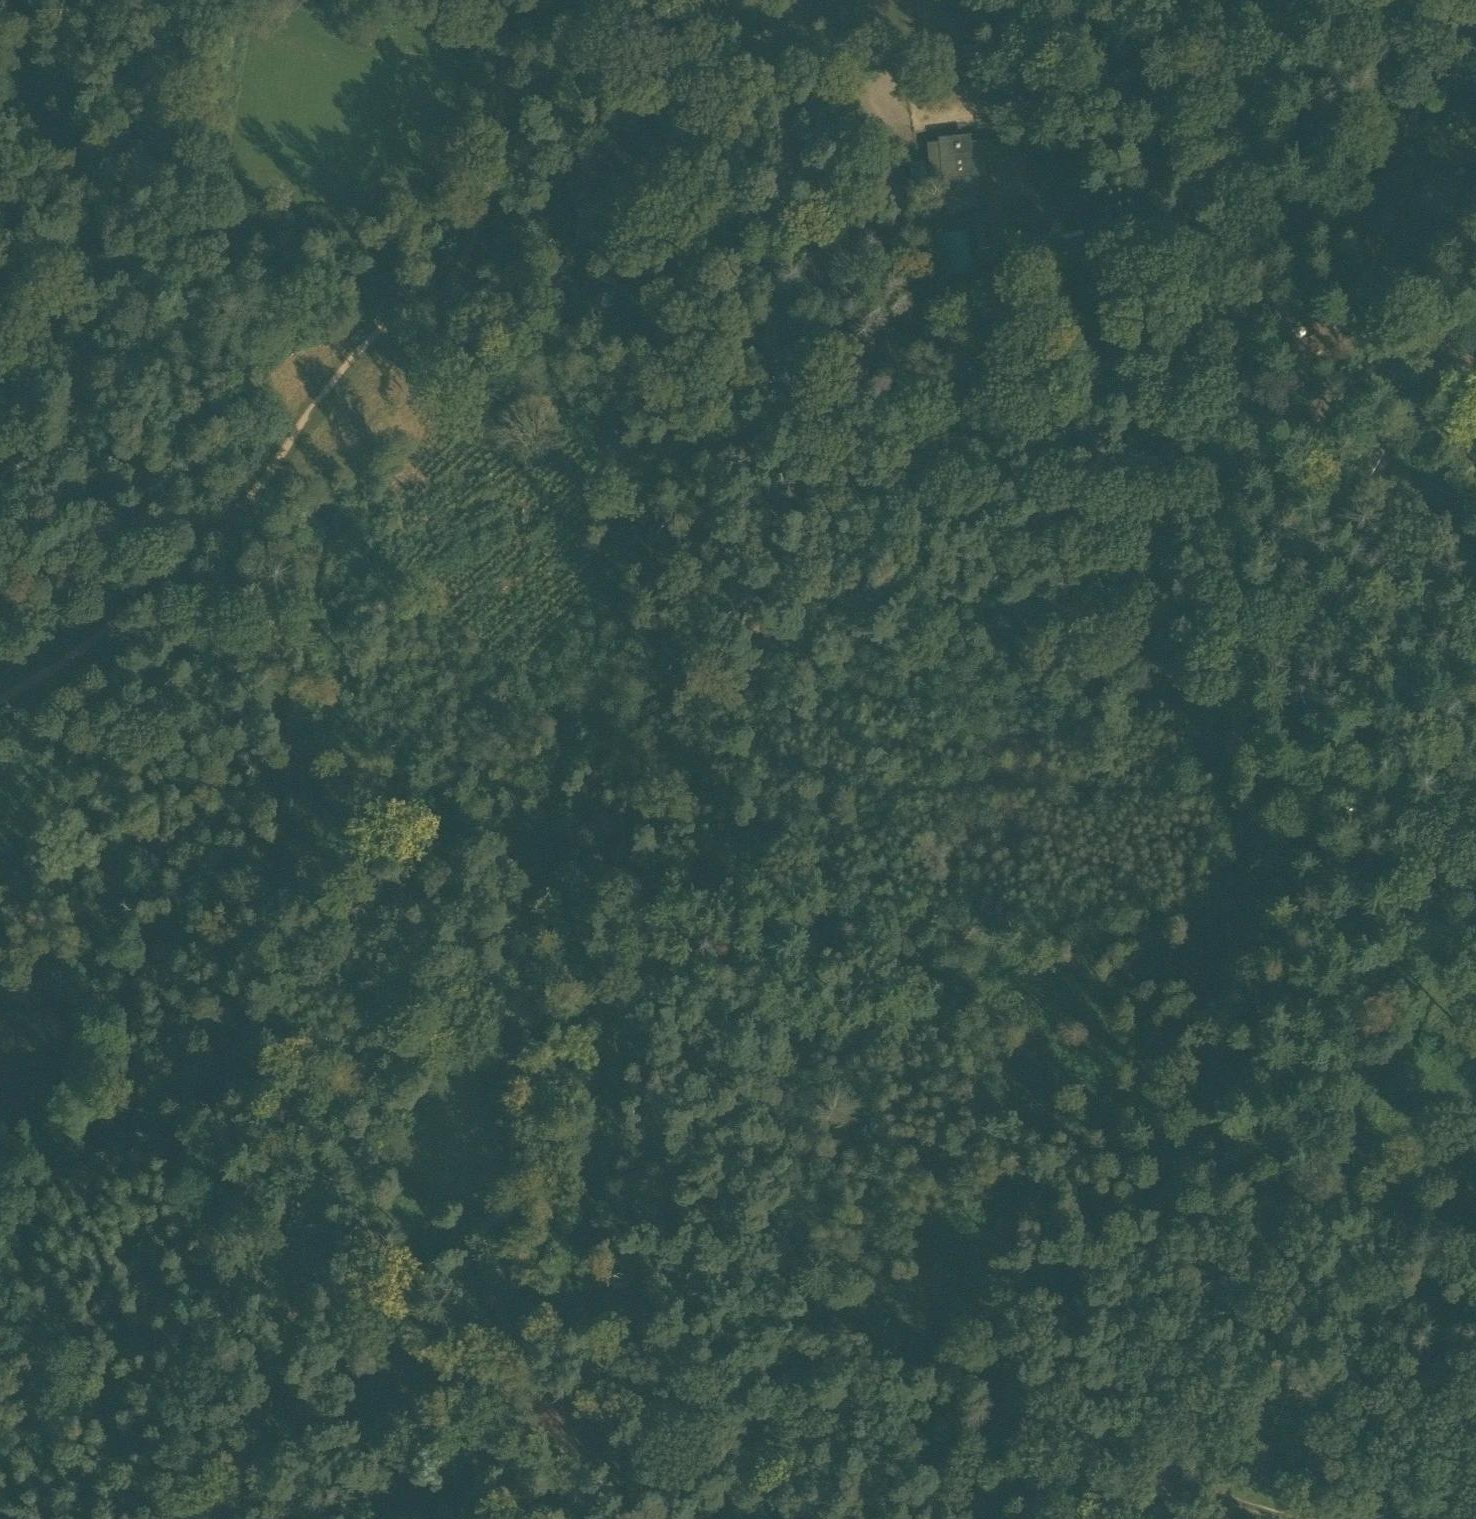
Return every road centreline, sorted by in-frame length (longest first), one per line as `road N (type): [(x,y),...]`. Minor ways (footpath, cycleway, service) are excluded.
road 1 (unclassified): [(1184,1160),(1221,1040),(1240,922),(1216,409),(1234,171),(1252,63),(1285,0)]
road 2 (unclassified): [(959,1518),(986,1423),(1184,1160)]
road 3 (track): [(1288,1518),(986,1423)]
road 4 (residential): [(1184,1160),(1475,1255)]

